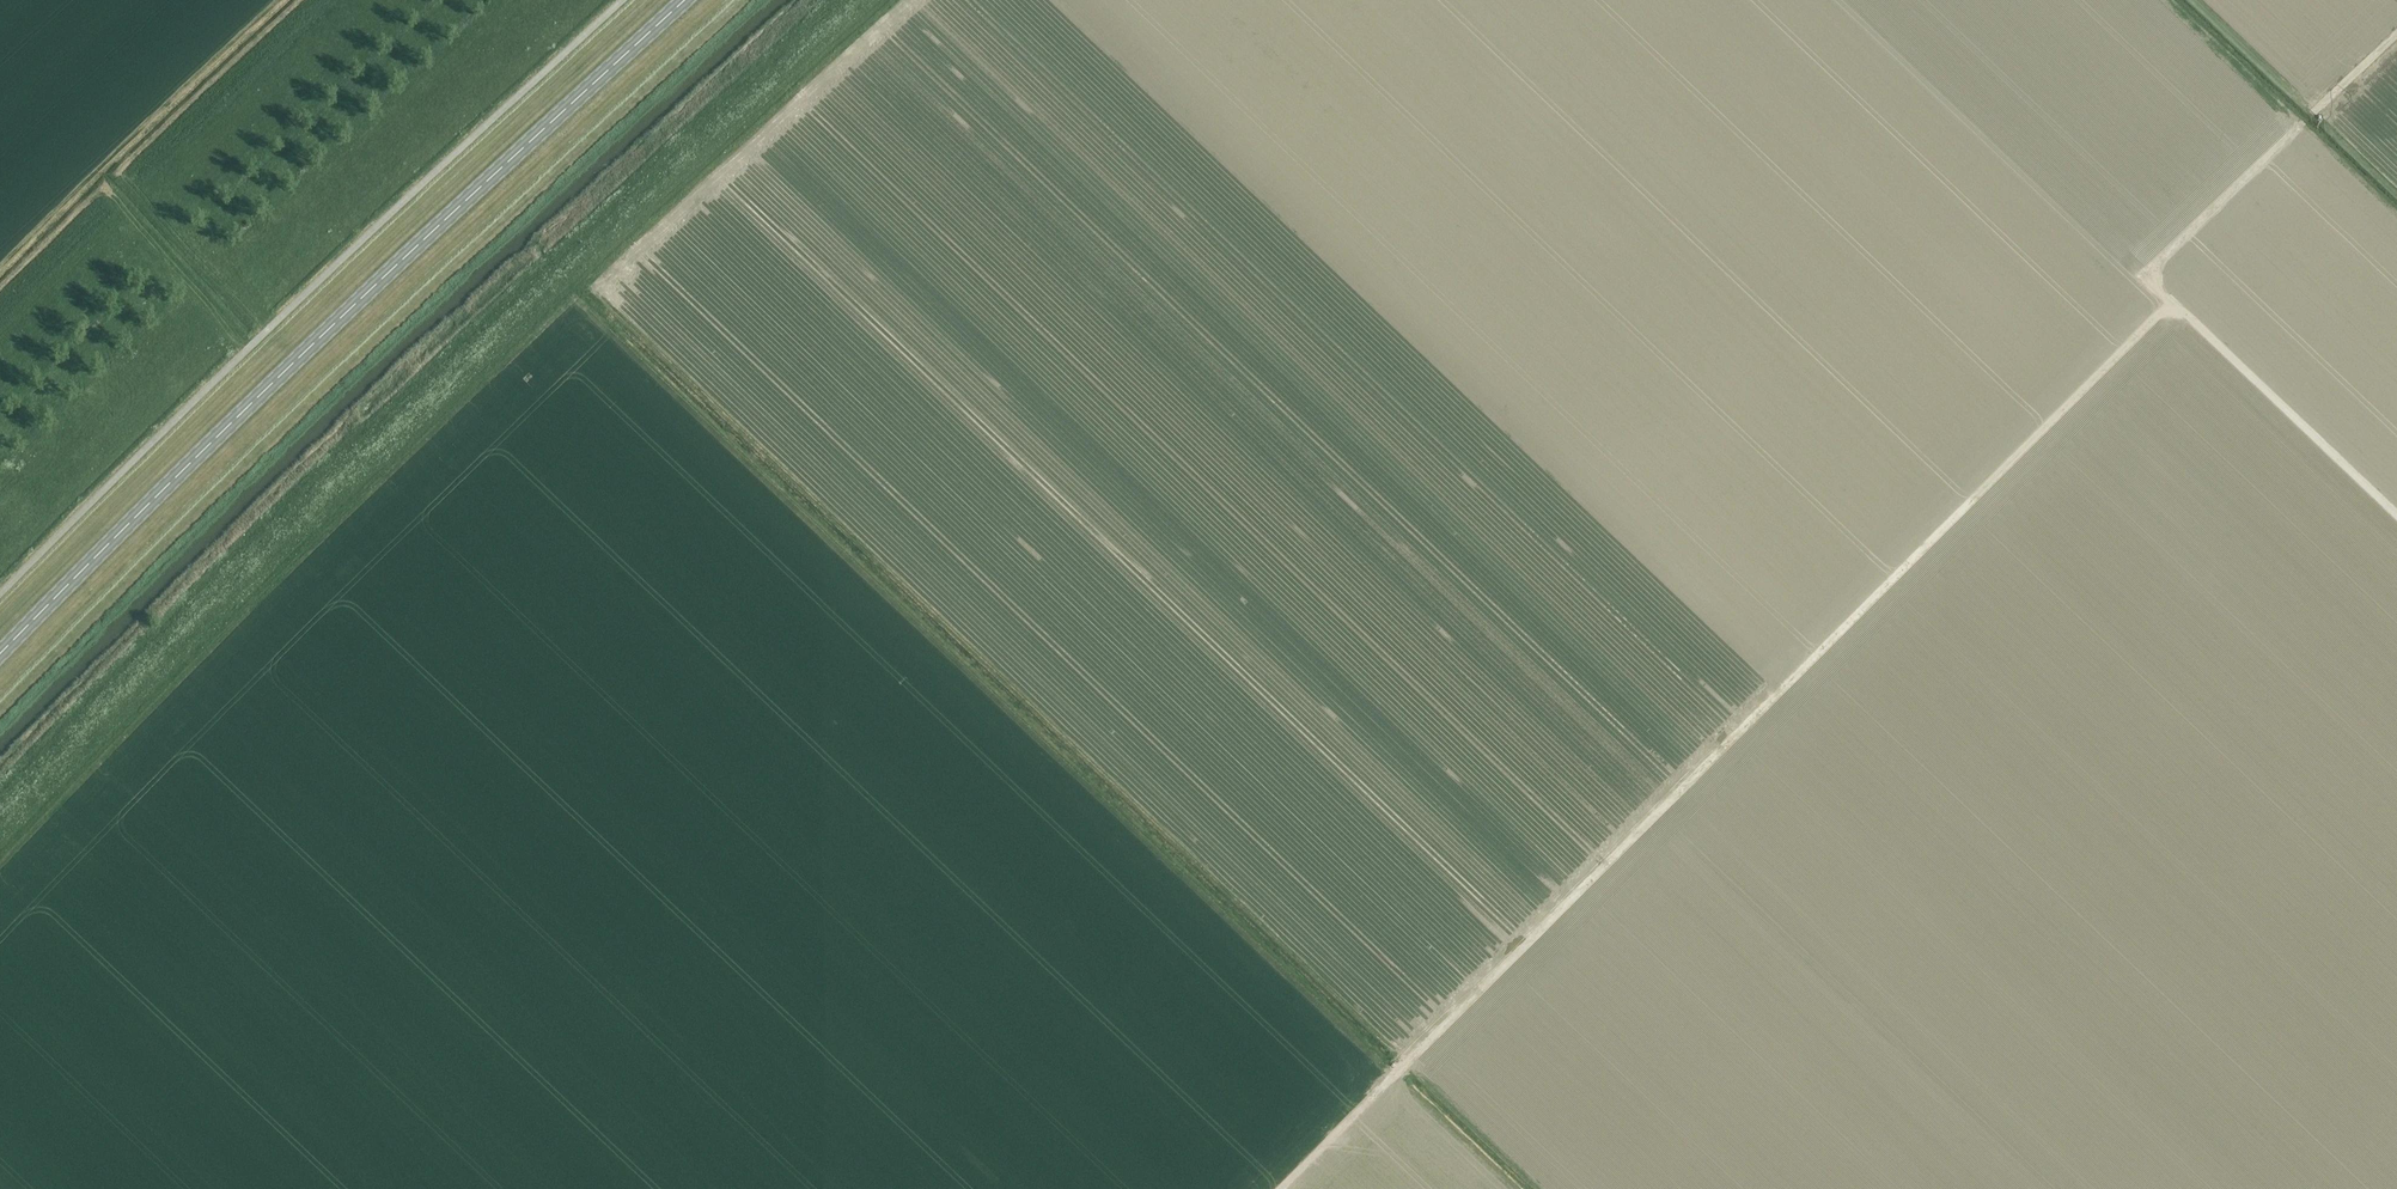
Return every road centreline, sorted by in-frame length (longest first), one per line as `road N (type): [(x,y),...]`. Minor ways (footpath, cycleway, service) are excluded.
road 1 (secondary): [(0,659),(173,478),(681,0)]

